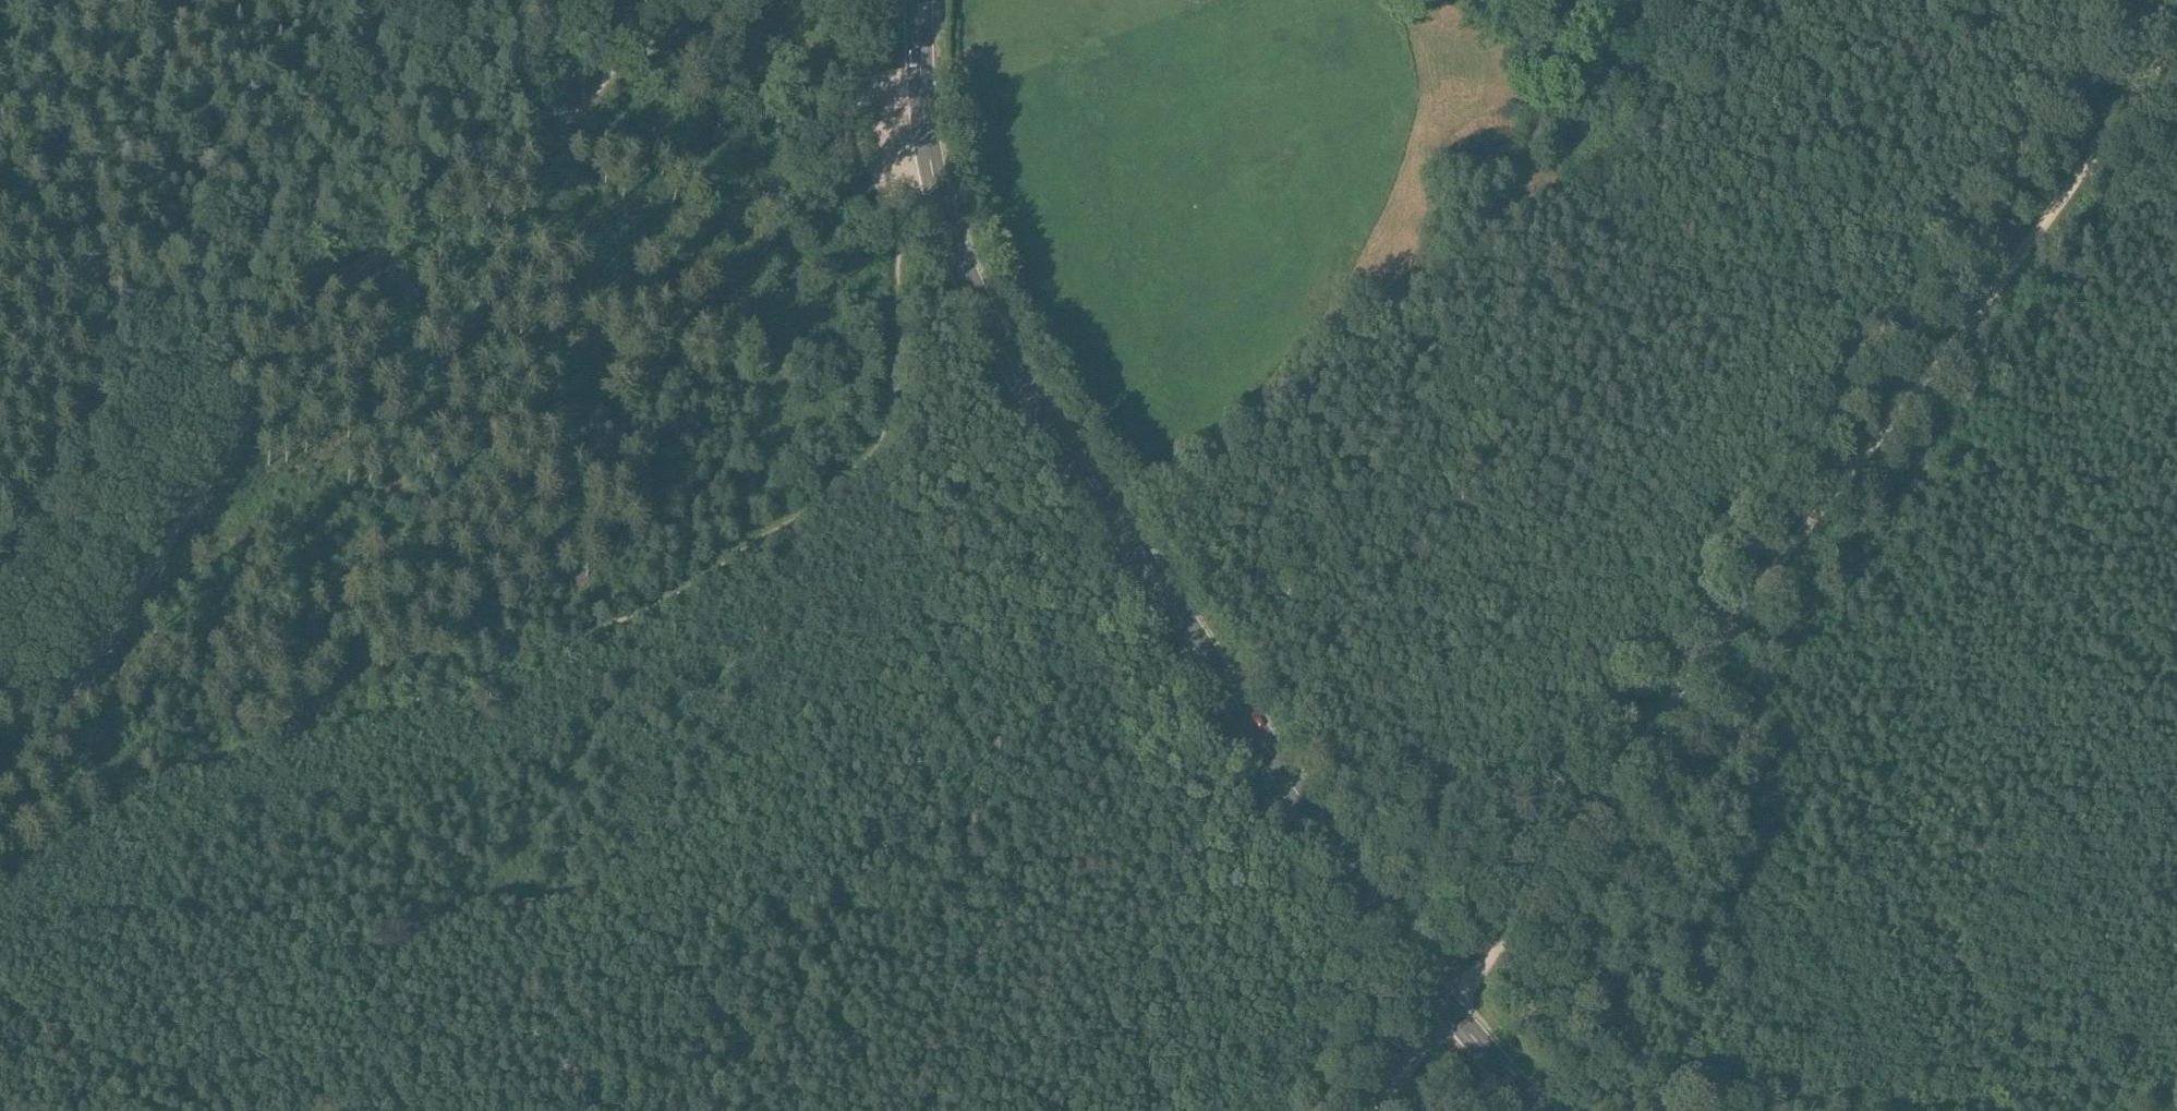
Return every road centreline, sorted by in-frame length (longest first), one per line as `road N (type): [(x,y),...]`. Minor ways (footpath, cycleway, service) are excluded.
road 1 (track): [(1371,1110),(1686,679),(1967,325),(2176,33)]
road 2 (secondary): [(1539,1110),(1451,1009),(991,318),(941,216),(918,140),(916,0)]
road 3 (track): [(0,808),(325,303),(455,193),(573,118),(630,50),(815,76),(913,79)]
road 4 (track): [(0,873),(197,773),(555,659),(657,608),(779,528),(854,474),(888,436),(898,390),(898,257),(903,242),(941,216)]
road 5 (track): [(630,50),(534,22),(504,0)]

